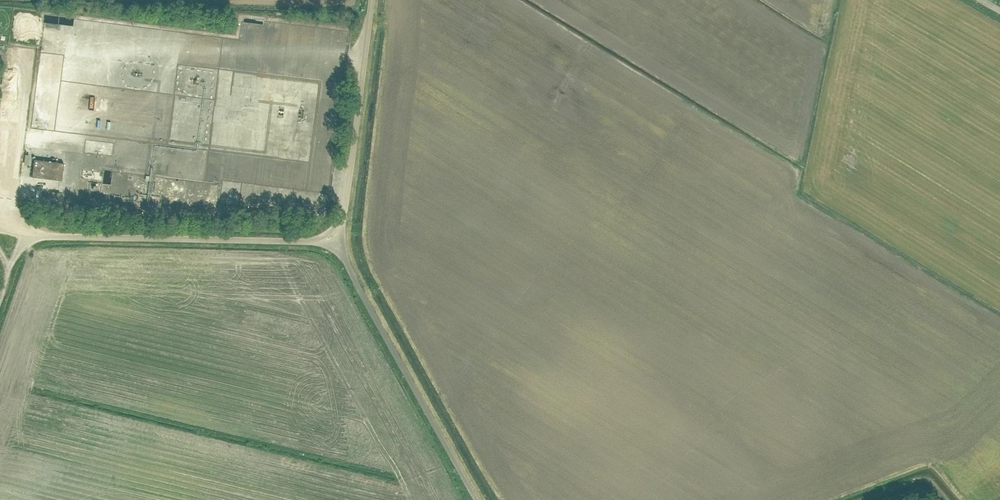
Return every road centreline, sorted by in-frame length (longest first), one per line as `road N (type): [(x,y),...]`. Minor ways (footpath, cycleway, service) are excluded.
road 1 (unclassified): [(341,242),(476,499)]
road 2 (unclassified): [(341,242),(51,236)]
road 3 (unclassified): [(372,0),(341,242)]

